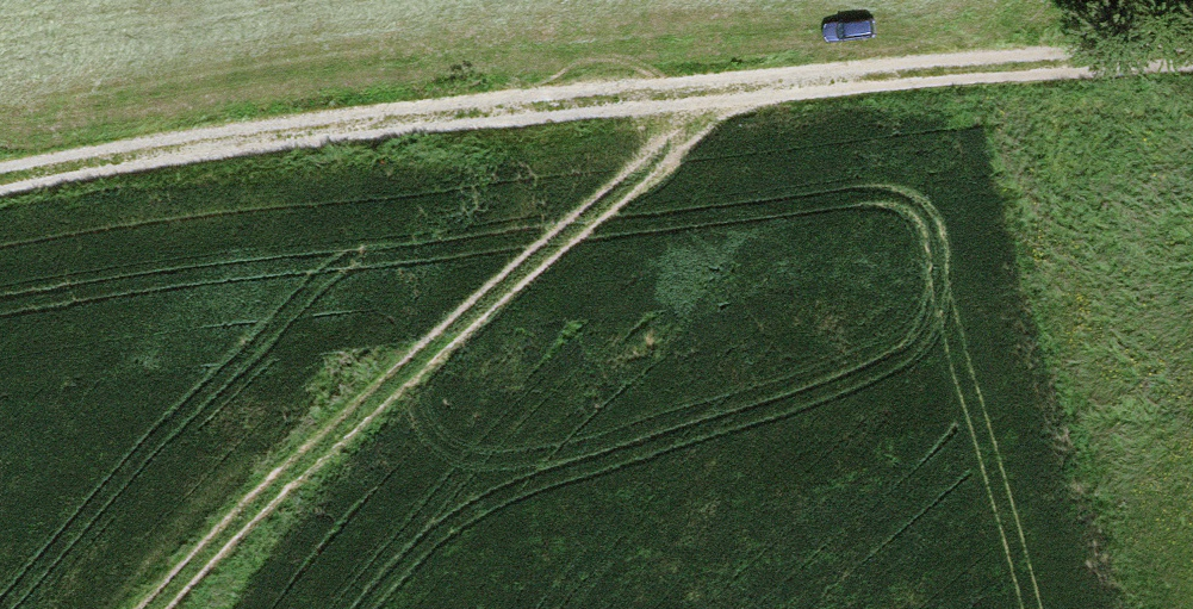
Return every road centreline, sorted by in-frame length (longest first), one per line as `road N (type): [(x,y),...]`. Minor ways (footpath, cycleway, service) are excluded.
road 1 (track): [(0,186),(63,171),(742,89),(1192,57)]
road 2 (track): [(742,89),(684,152),(349,409),(159,608)]

